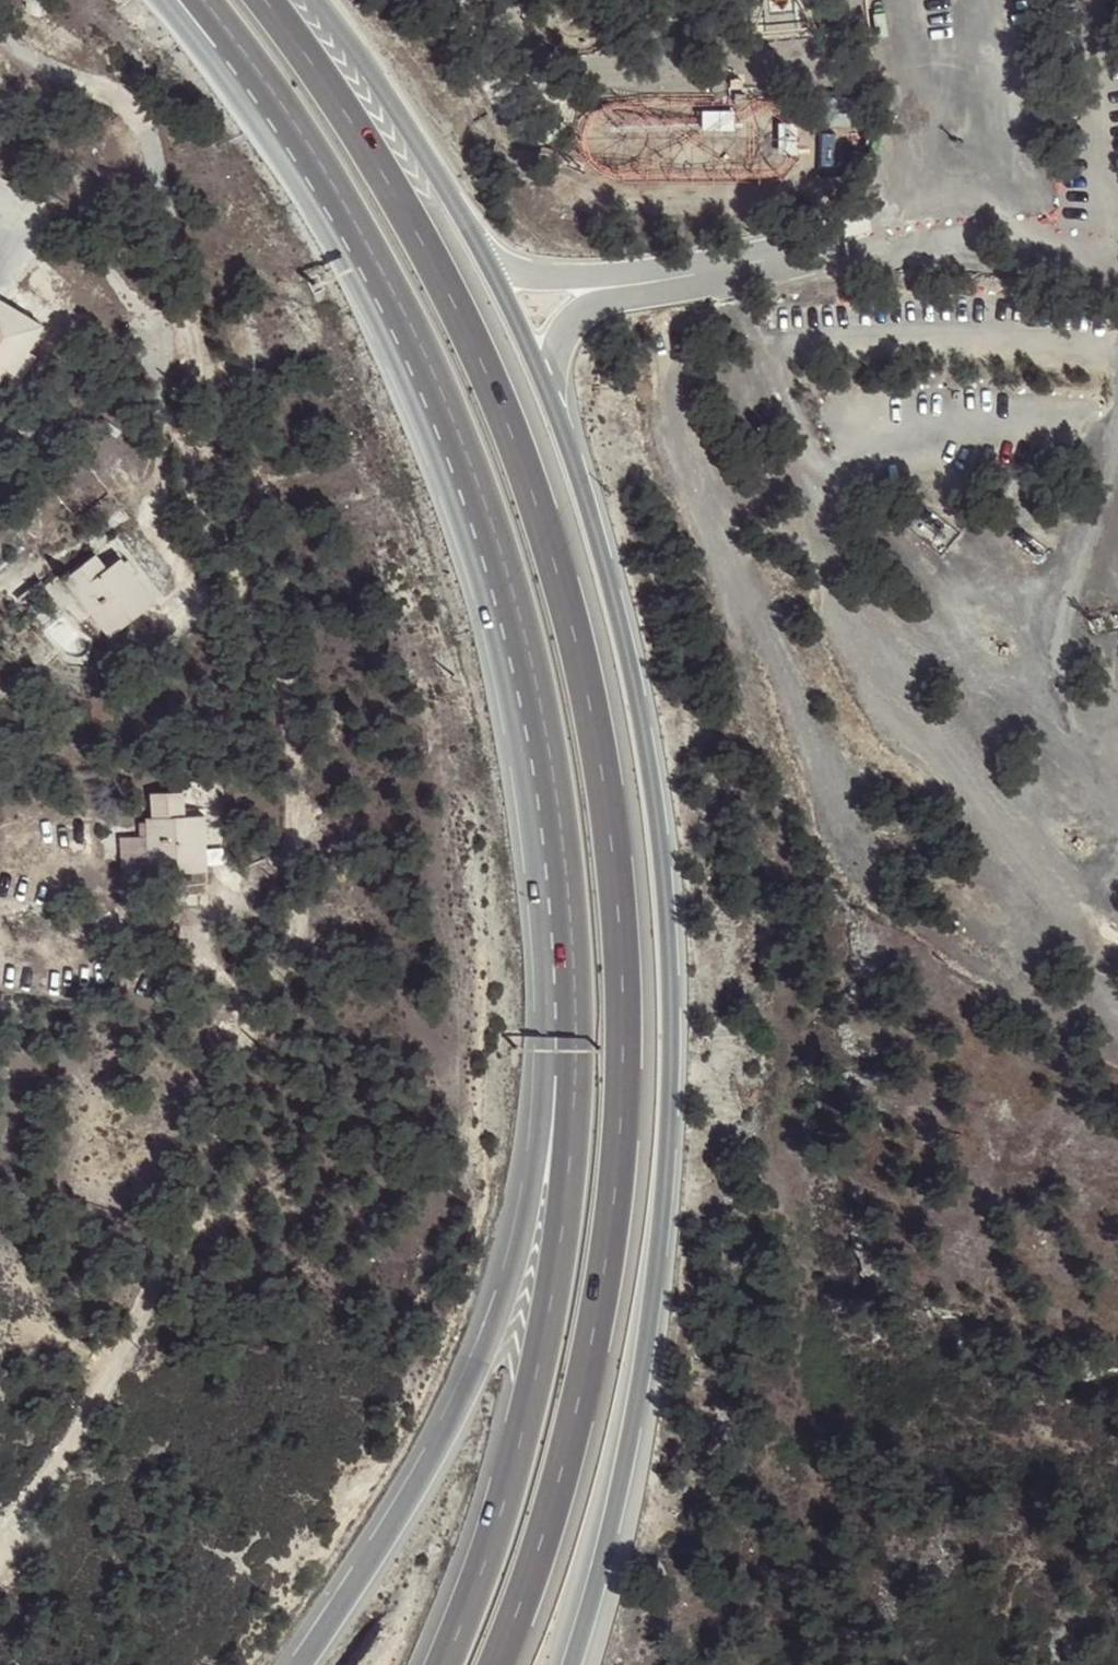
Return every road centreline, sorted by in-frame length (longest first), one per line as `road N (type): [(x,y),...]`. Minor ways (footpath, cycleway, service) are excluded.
road 1 (trunk): [(497,1664),(554,1506),(616,1176),(622,998),(604,774),(563,584),(504,410),(402,205),(266,0)]
road 2 (trunk): [(483,496),(540,915),(532,1173),(503,1302),(464,1397),(304,1664)]
road 3 (trunk): [(571,1664),(637,1387),(670,1079),(662,846),(627,649),(581,487)]
road 4 (trunk): [(483,496),(533,670),(556,813),(572,1120),(567,1205),(533,1394),(503,1514),(443,1664)]
road 5 (track): [(0,41),(36,65),(110,92),(150,139),(212,418),(190,484),(273,638),(294,734),(296,937),(278,1004)]
road 6 (track): [(278,1004),(128,1350),(0,1555)]
road 7 (trunk): [(208,0),(270,85),(367,244),(455,420),(483,496)]
road 8 (unclassified): [(581,487),(558,363),(566,326),(591,307),(726,272)]
road 9 (trunk): [(492,276),(388,99),(317,0)]
road 10 (unclassified): [(726,272),(492,276)]
road 11 (trunk): [(581,487),(529,347),(492,276)]
road 12 (unclassified): [(726,272),(853,258)]

